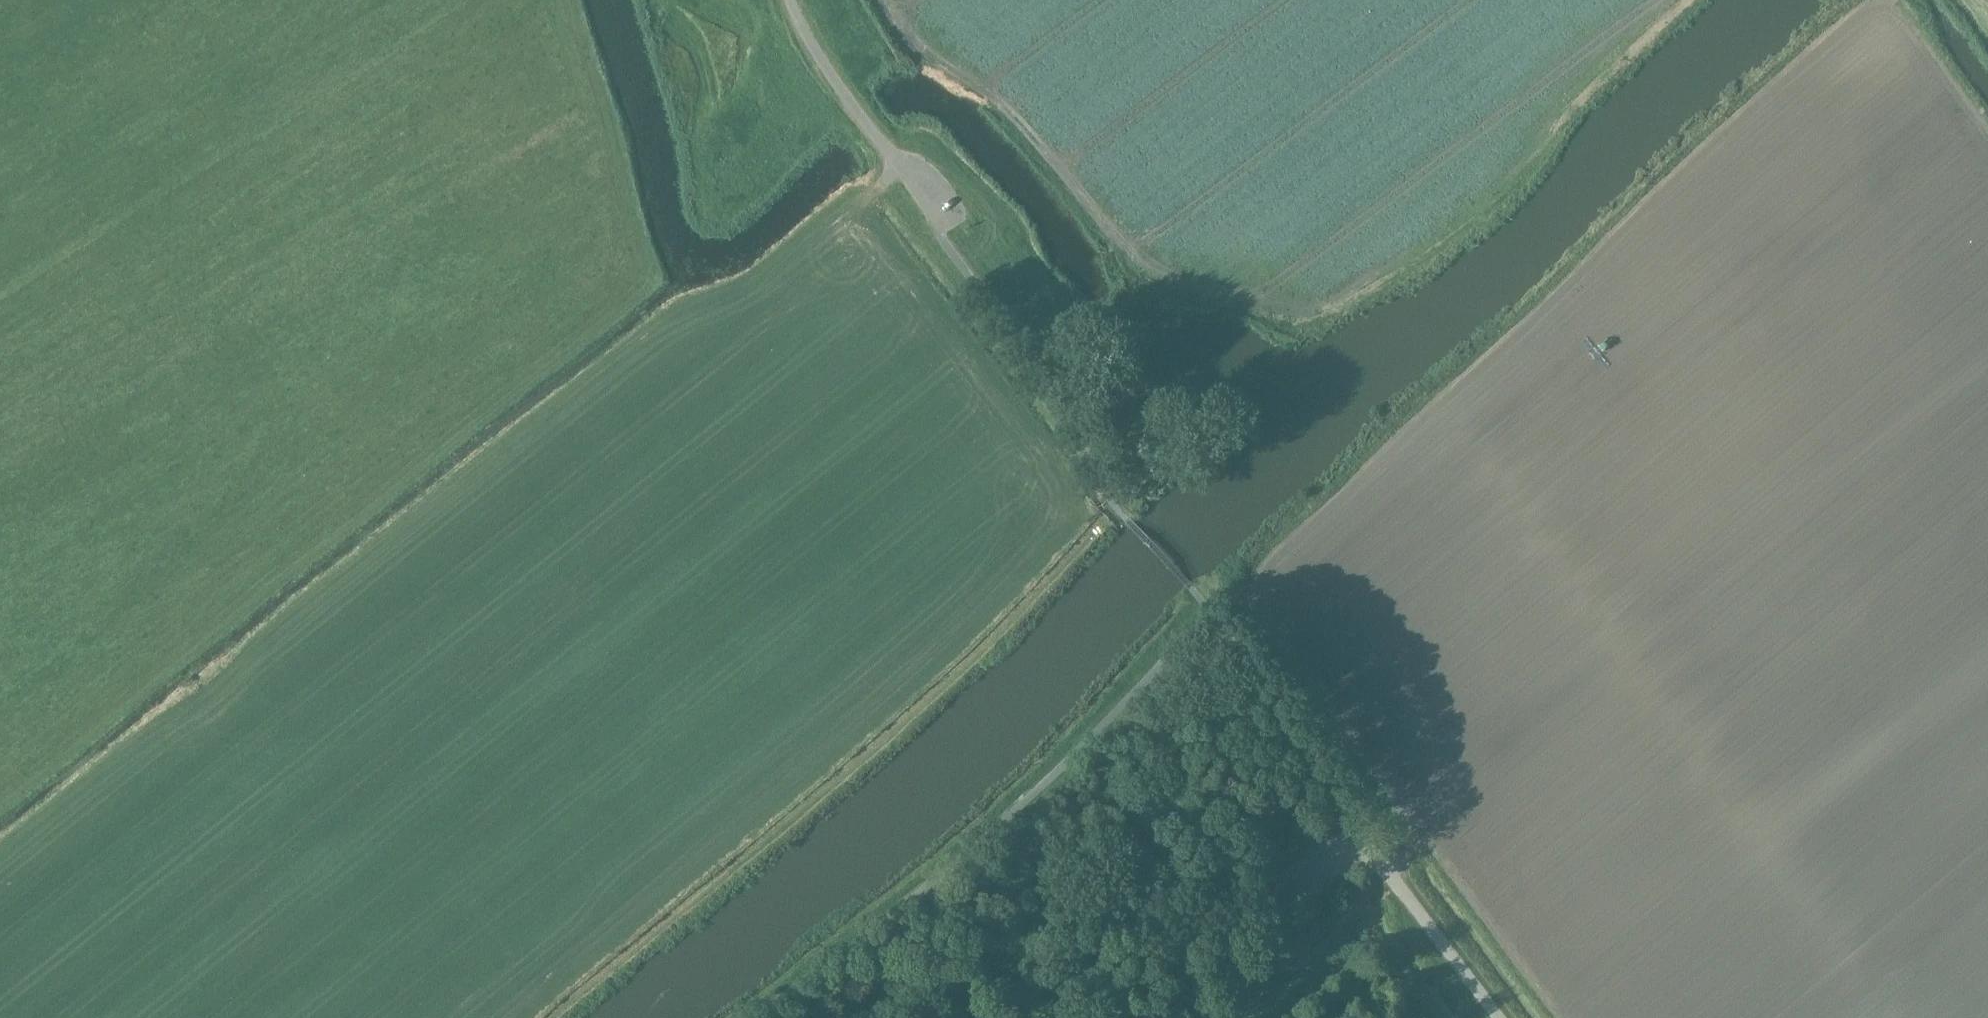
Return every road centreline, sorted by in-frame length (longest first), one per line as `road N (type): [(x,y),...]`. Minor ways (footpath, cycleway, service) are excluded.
road 1 (unclassified): [(944,242),(793,0)]
road 2 (unclassified): [(1501,1017),(1353,817)]

